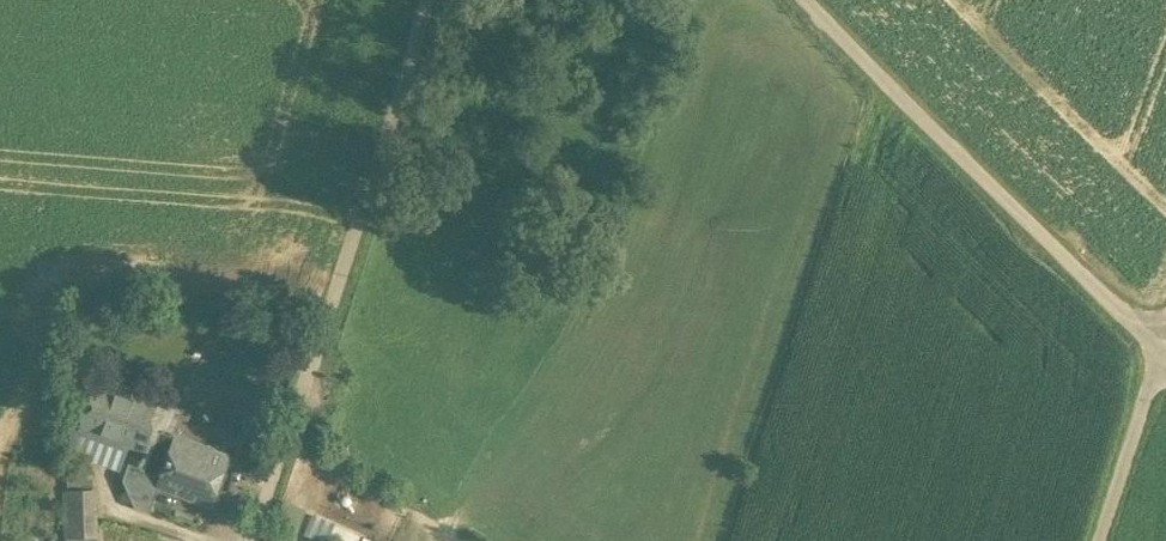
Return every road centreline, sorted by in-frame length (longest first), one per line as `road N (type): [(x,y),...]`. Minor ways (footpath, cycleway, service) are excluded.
road 1 (track): [(253,540),(427,0)]
road 2 (unclassified): [(1163,355),(802,0)]
road 3 (unclassified): [(1108,540),(1163,355)]

